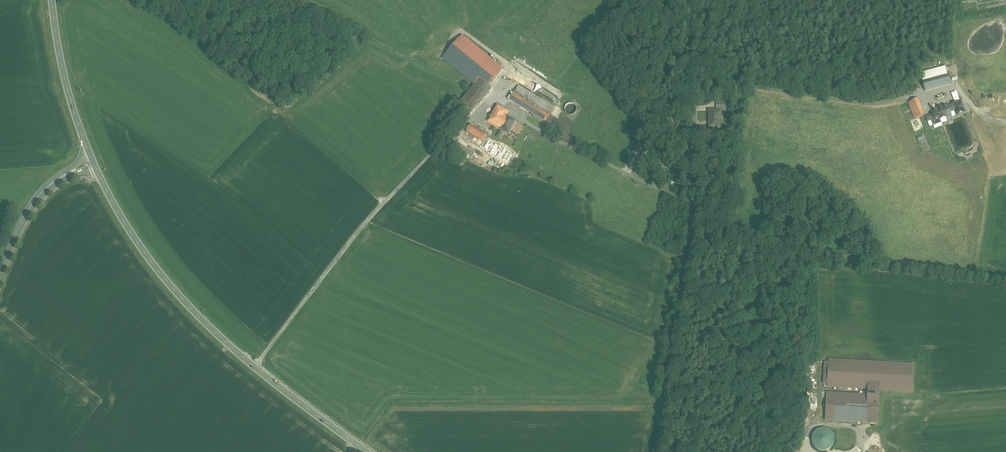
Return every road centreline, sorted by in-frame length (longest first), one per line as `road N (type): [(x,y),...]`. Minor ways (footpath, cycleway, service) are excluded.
road 1 (unclassified): [(688,0),(693,219),(659,451)]
road 2 (secondary): [(93,162),(135,238),(187,304),(367,451)]
road 3 (secondary): [(93,162),(64,71),(52,0)]
road 4 (secondary): [(0,274),(36,199),(93,162)]

